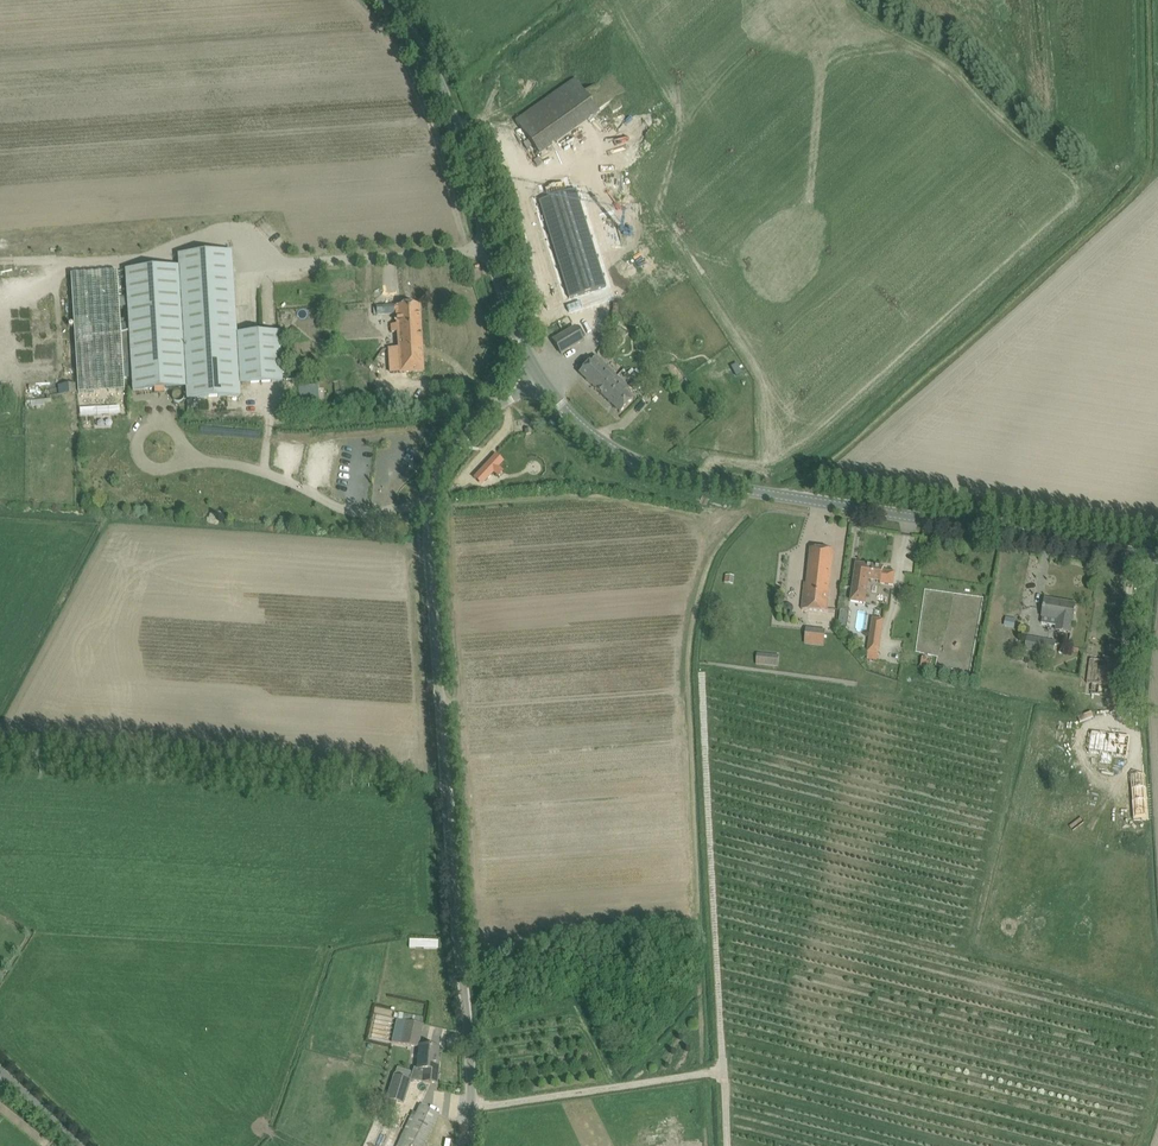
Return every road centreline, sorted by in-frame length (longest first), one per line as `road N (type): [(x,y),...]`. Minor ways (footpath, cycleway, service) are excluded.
road 1 (unclassified): [(465,1145),(435,493),(465,435),(534,371)]
road 2 (tertiary): [(1157,559),(668,472),(622,453),(557,403),(534,371)]
road 3 (track): [(720,1072),(703,679),(712,673),(896,699)]
road 4 (track): [(1127,156),(1147,175),(1141,188),(793,498)]
road 5 (tertiary): [(534,371),(450,104),(430,54),(390,0)]

